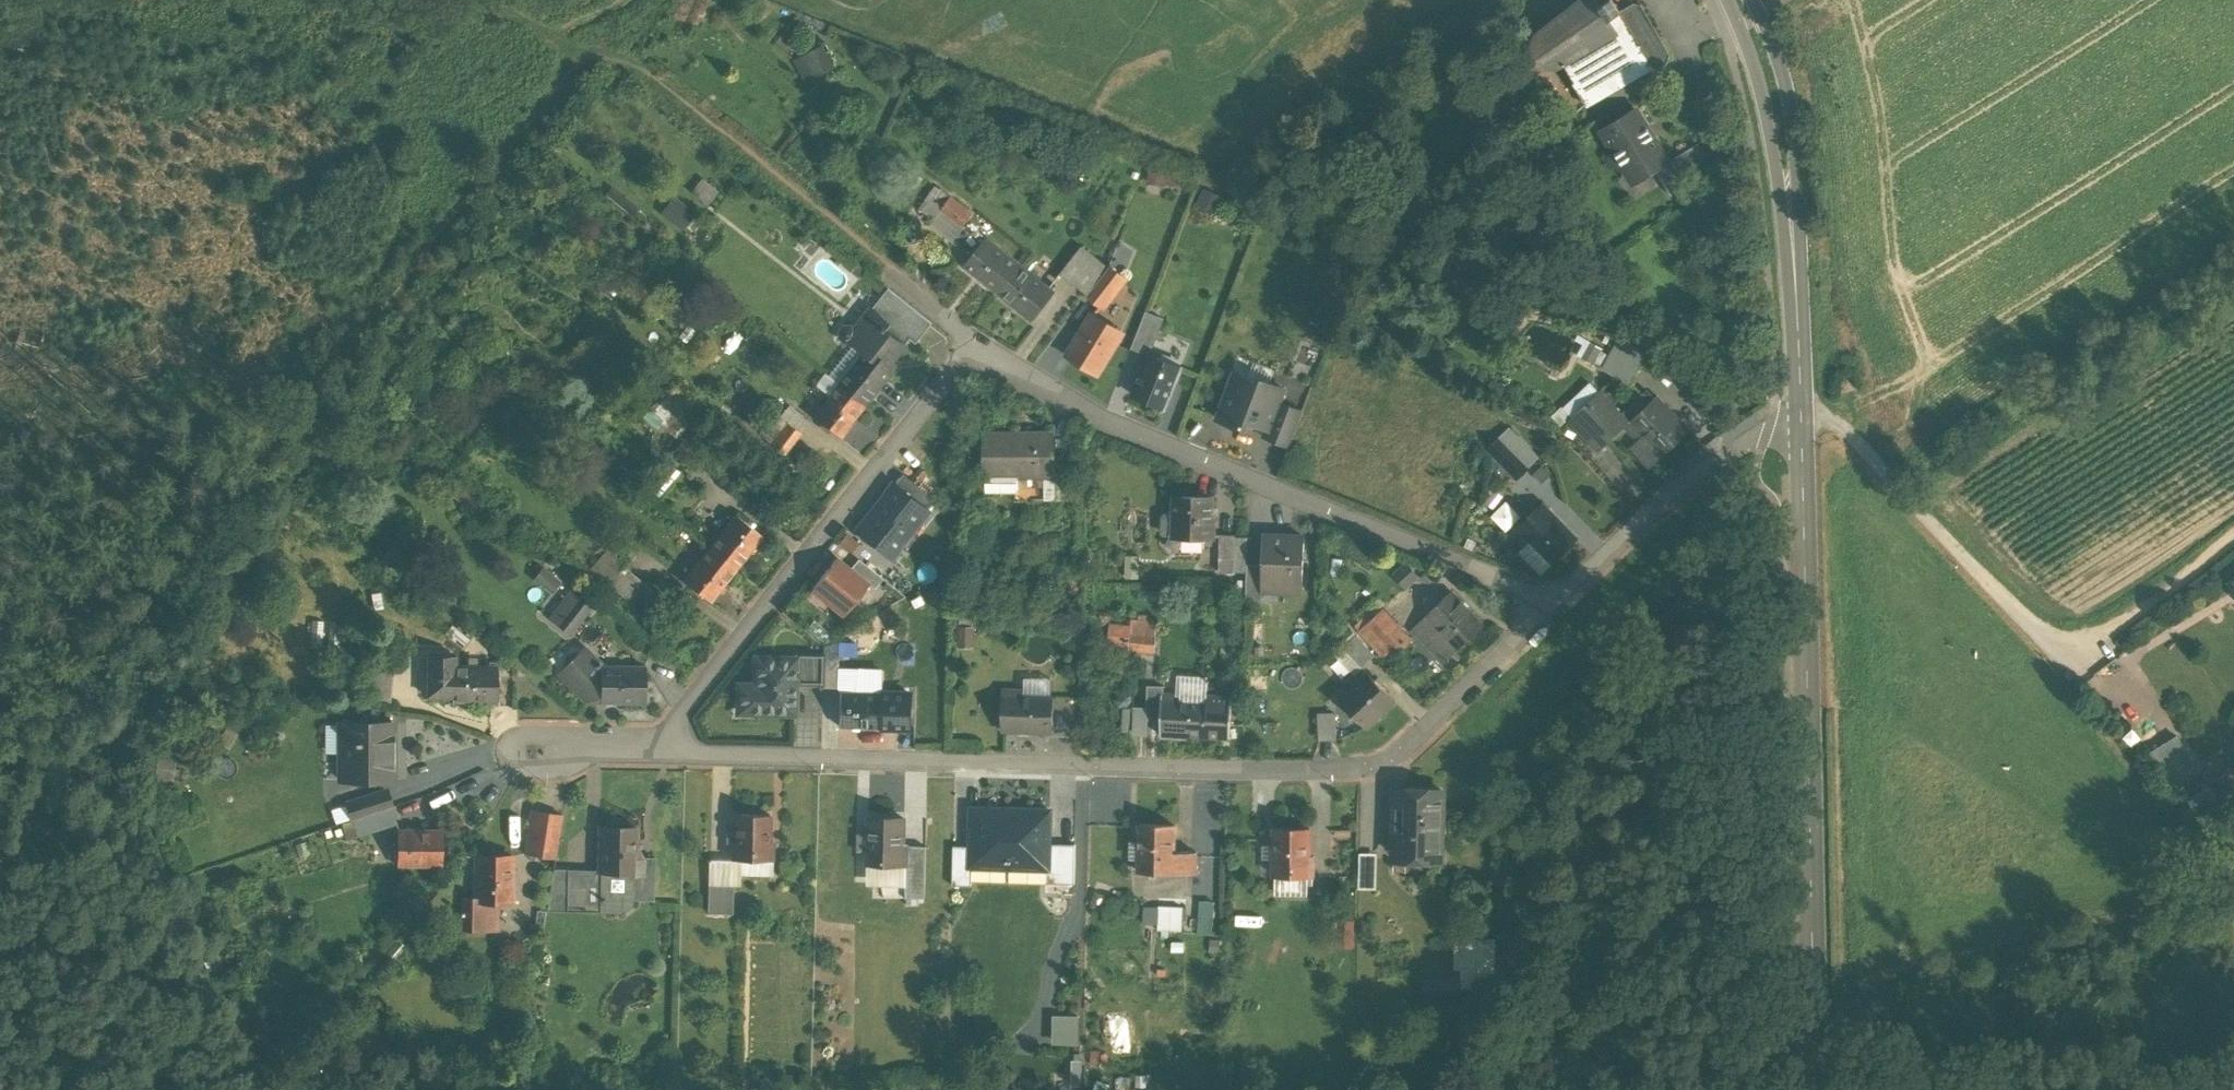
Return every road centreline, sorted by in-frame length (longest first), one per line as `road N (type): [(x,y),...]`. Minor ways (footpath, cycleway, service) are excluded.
road 1 (residential): [(1558,606),(1397,752),(1306,776),(675,755)]
road 2 (tertiary): [(1798,410),(1815,1089)]
road 3 (residential): [(983,358),(1088,412),(1558,606)]
road 4 (residential): [(675,755),(675,715),(937,386),(983,358)]
road 5 (tertiary): [(1741,0),(1785,129),(1798,410)]
road 6 (track): [(866,255),(667,90),(592,50)]
road 7 (residential): [(1798,410),(1694,486),(1558,606)]
road 8 (residential): [(866,255),(983,358)]
road 9 (track): [(501,162),(592,50)]
road 10 (residential): [(675,755),(599,747),(542,752)]

